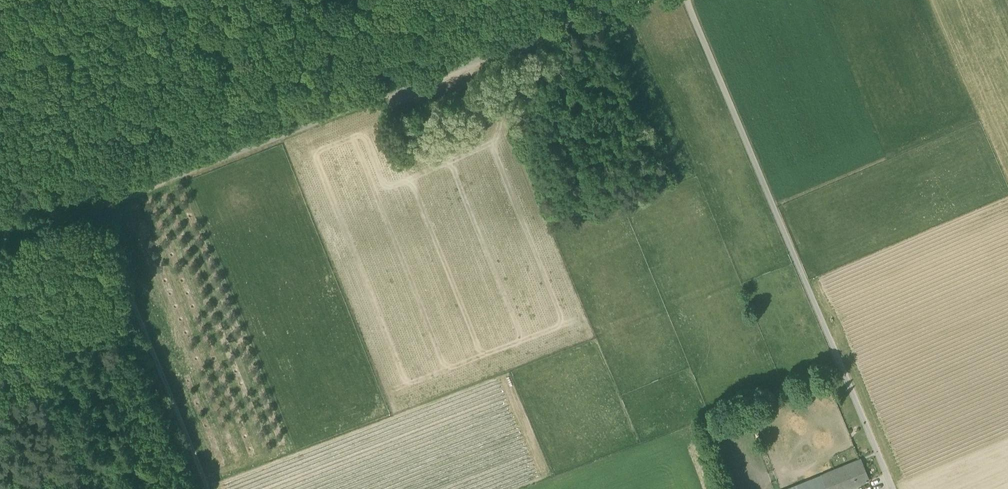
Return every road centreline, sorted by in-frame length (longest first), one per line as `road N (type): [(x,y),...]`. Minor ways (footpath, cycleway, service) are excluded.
road 1 (residential): [(628,0),(0,242)]
road 2 (unclassified): [(687,0),(893,488)]
road 3 (track): [(88,209),(206,488)]

